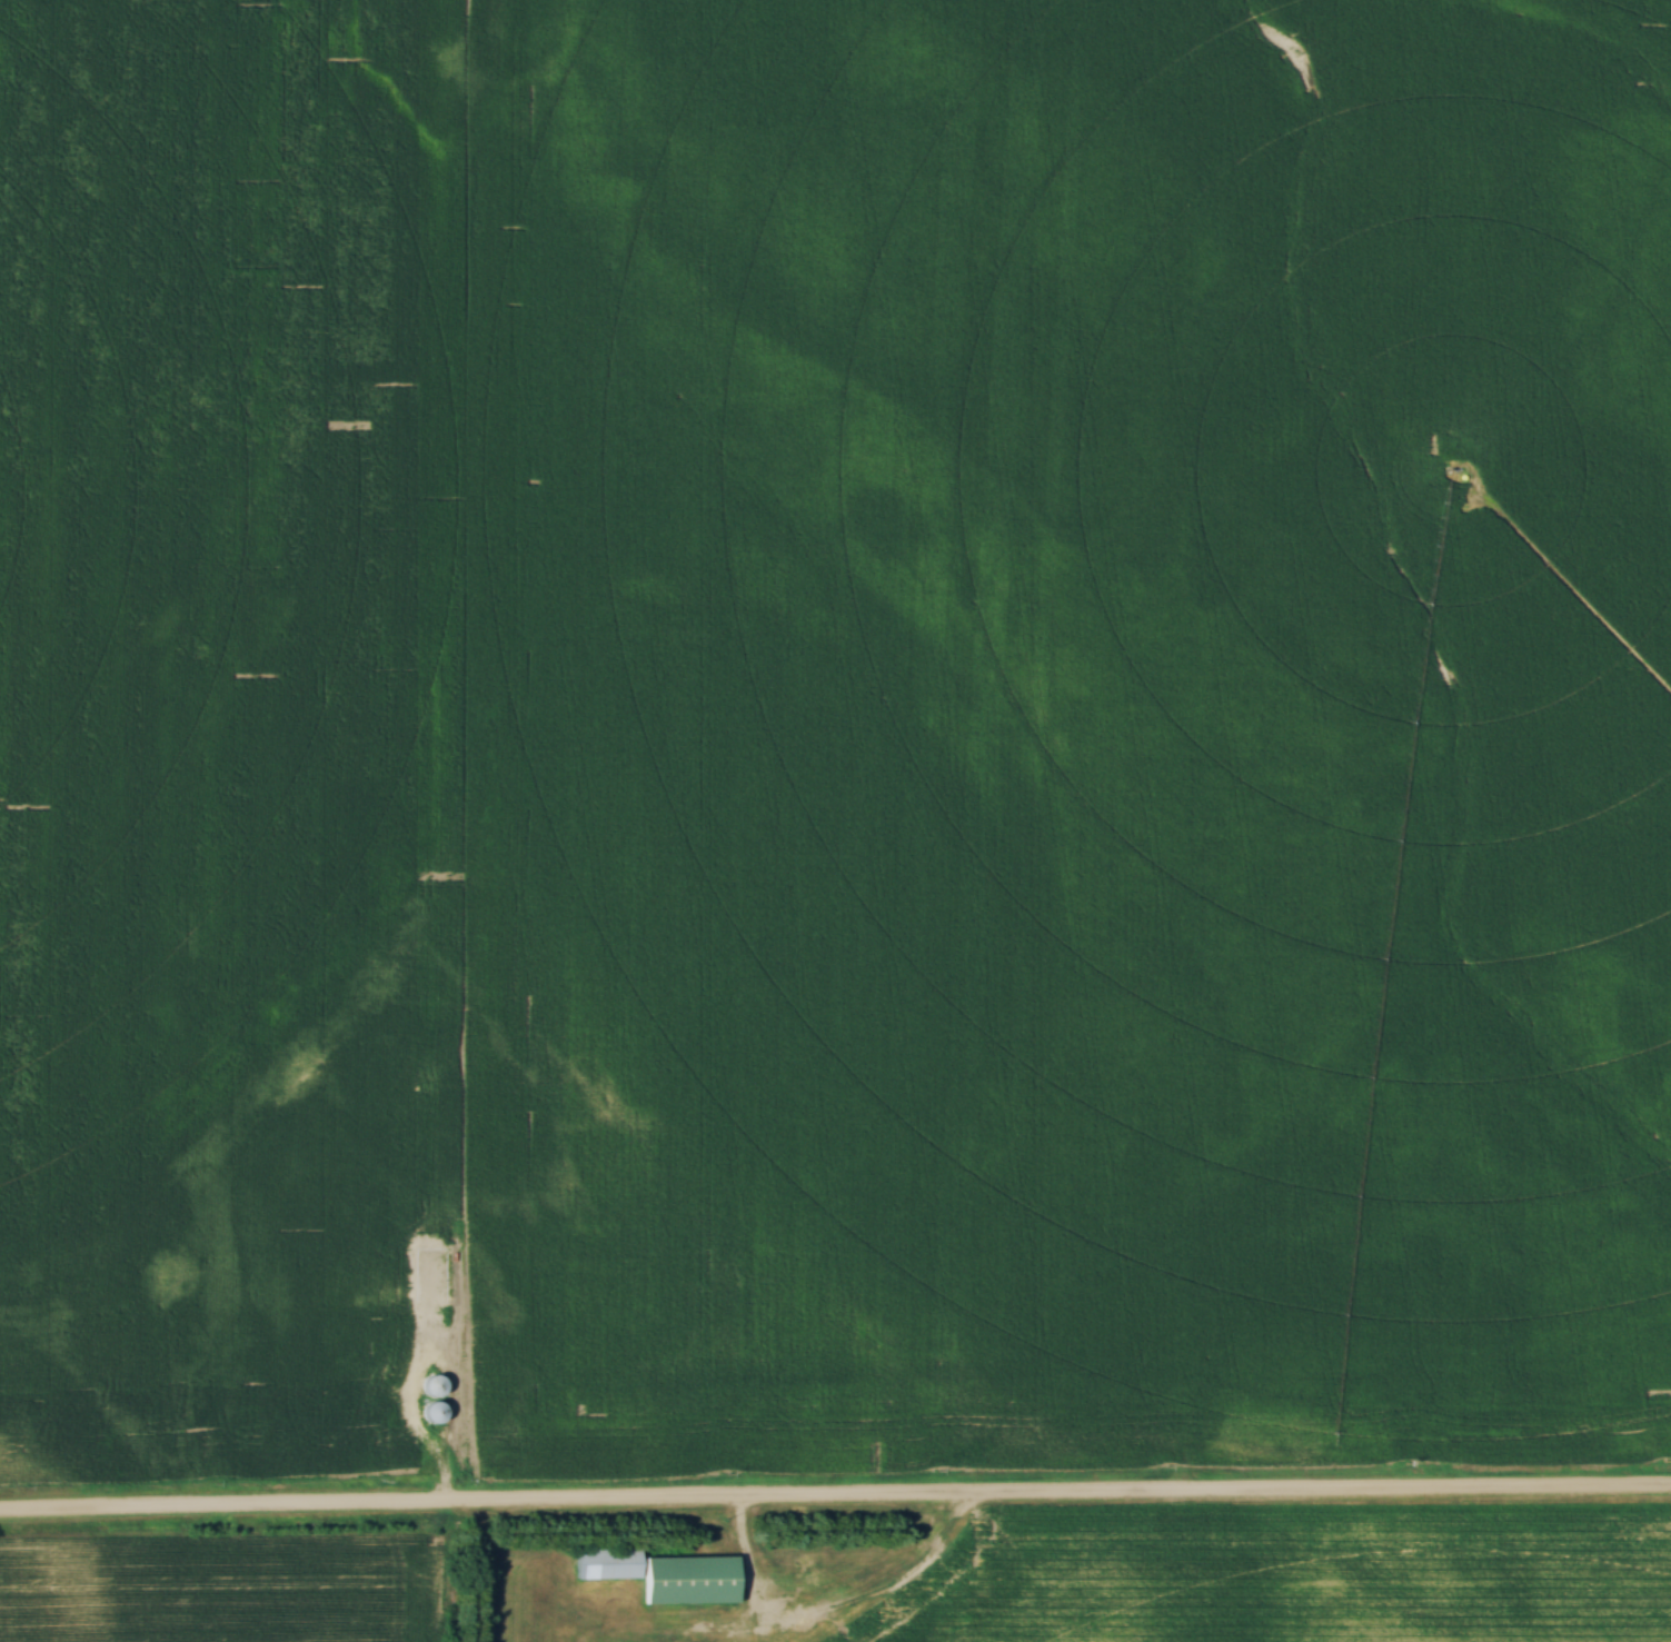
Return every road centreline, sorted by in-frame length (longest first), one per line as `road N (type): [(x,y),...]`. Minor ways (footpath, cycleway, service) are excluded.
road 1 (residential): [(0,1518),(1670,1494)]

